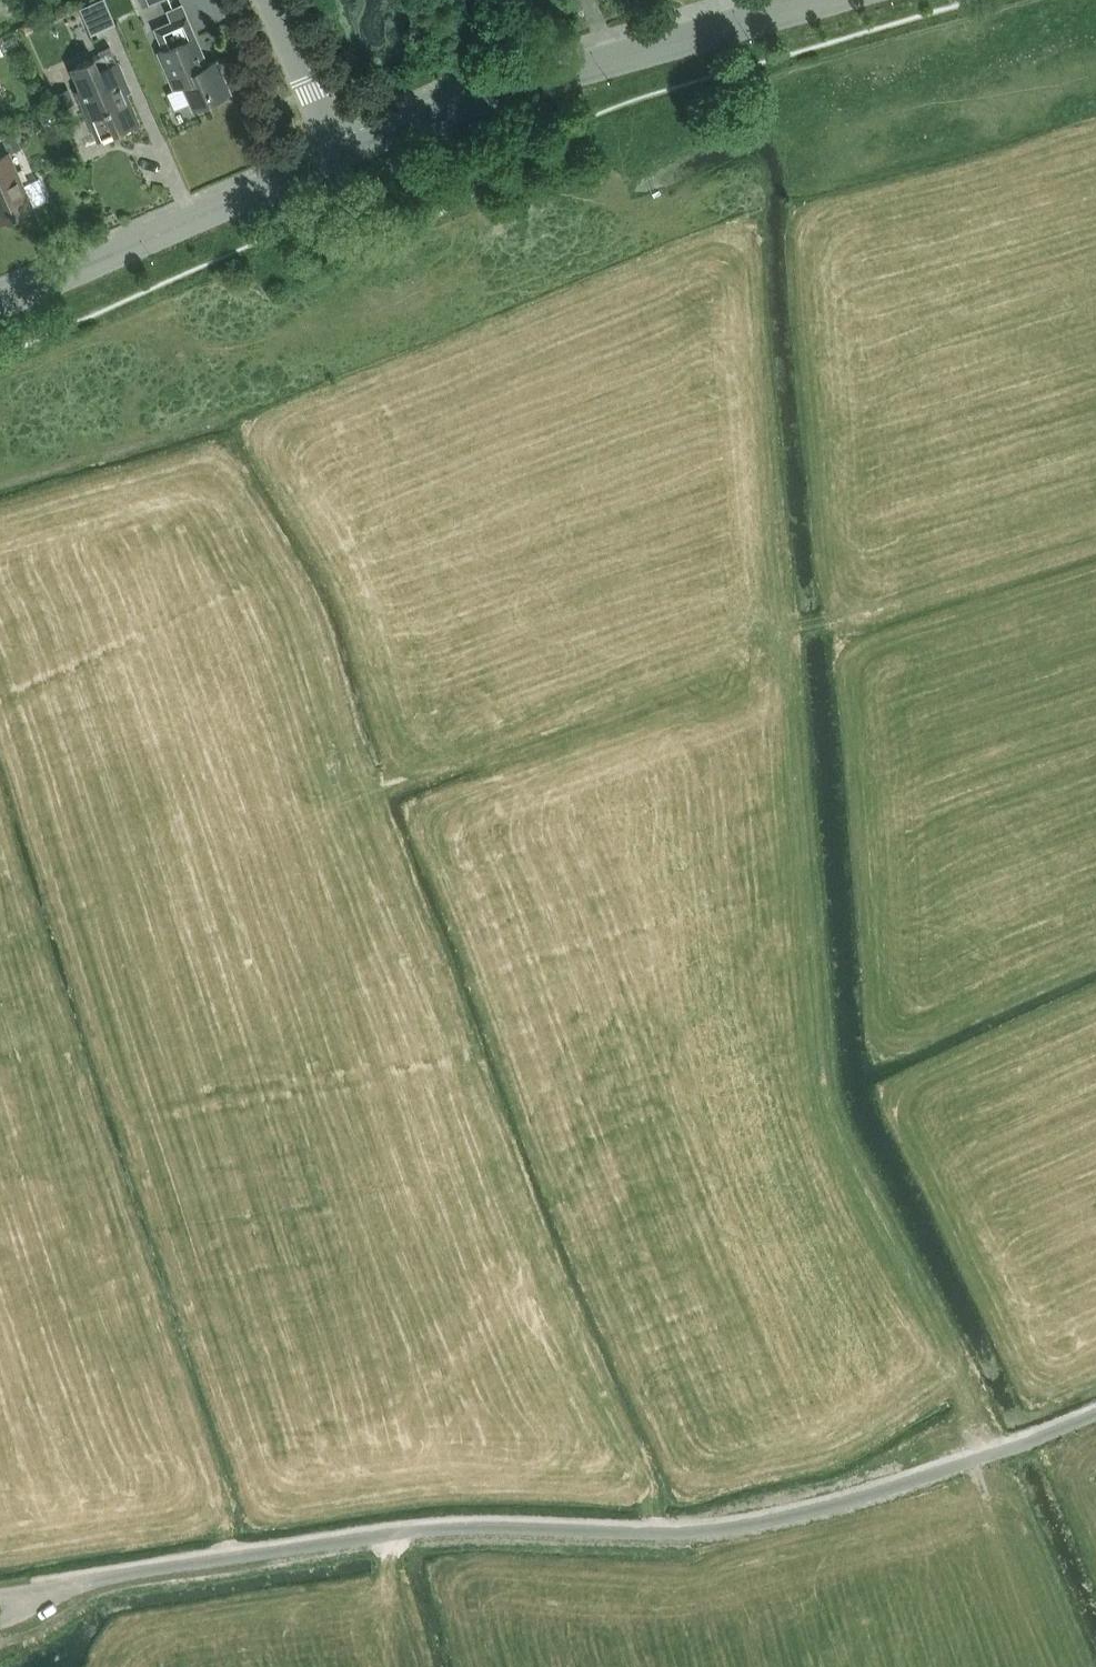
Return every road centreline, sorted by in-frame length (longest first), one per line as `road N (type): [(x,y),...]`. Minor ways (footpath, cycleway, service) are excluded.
road 1 (tertiary): [(826,0),(454,107),(342,156)]
road 2 (tertiary): [(342,156),(0,308)]
road 3 (residential): [(342,156),(274,0)]

